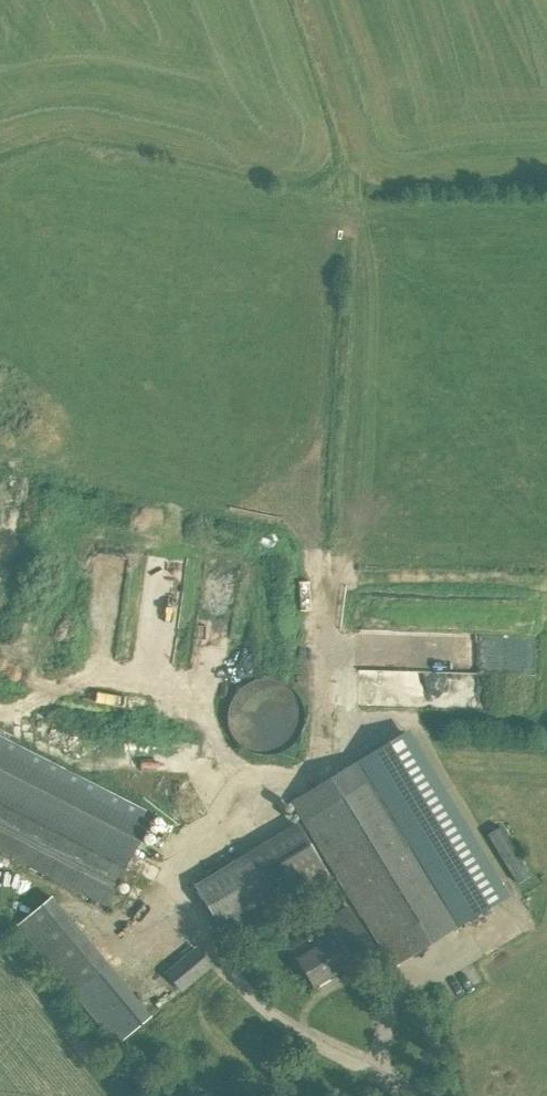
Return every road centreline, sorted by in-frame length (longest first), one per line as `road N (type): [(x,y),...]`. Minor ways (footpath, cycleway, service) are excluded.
road 1 (track): [(0,708),(68,678),(176,696),(195,712),(224,767),(220,796),(175,878)]

